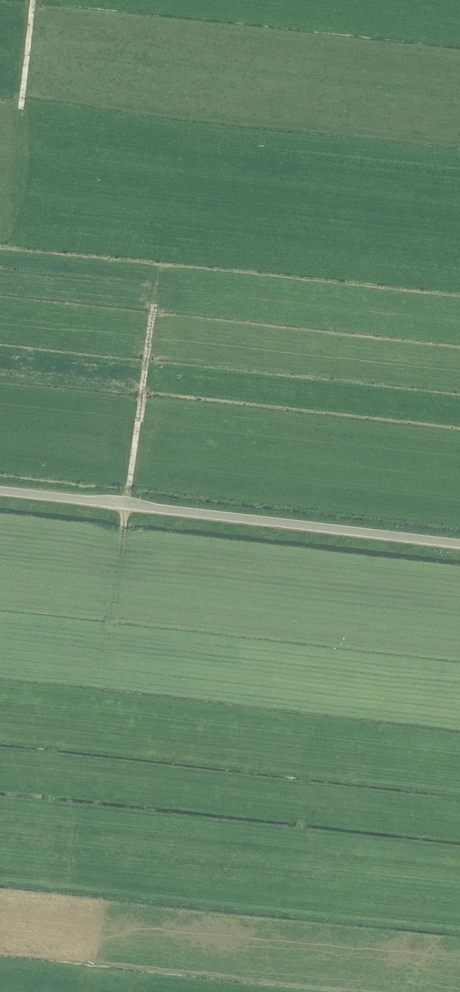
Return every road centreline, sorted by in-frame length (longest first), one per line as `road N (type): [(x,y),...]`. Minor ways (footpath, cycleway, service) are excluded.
road 1 (unclassified): [(459,546),(0,490)]
road 2 (track): [(110,628),(155,304)]

